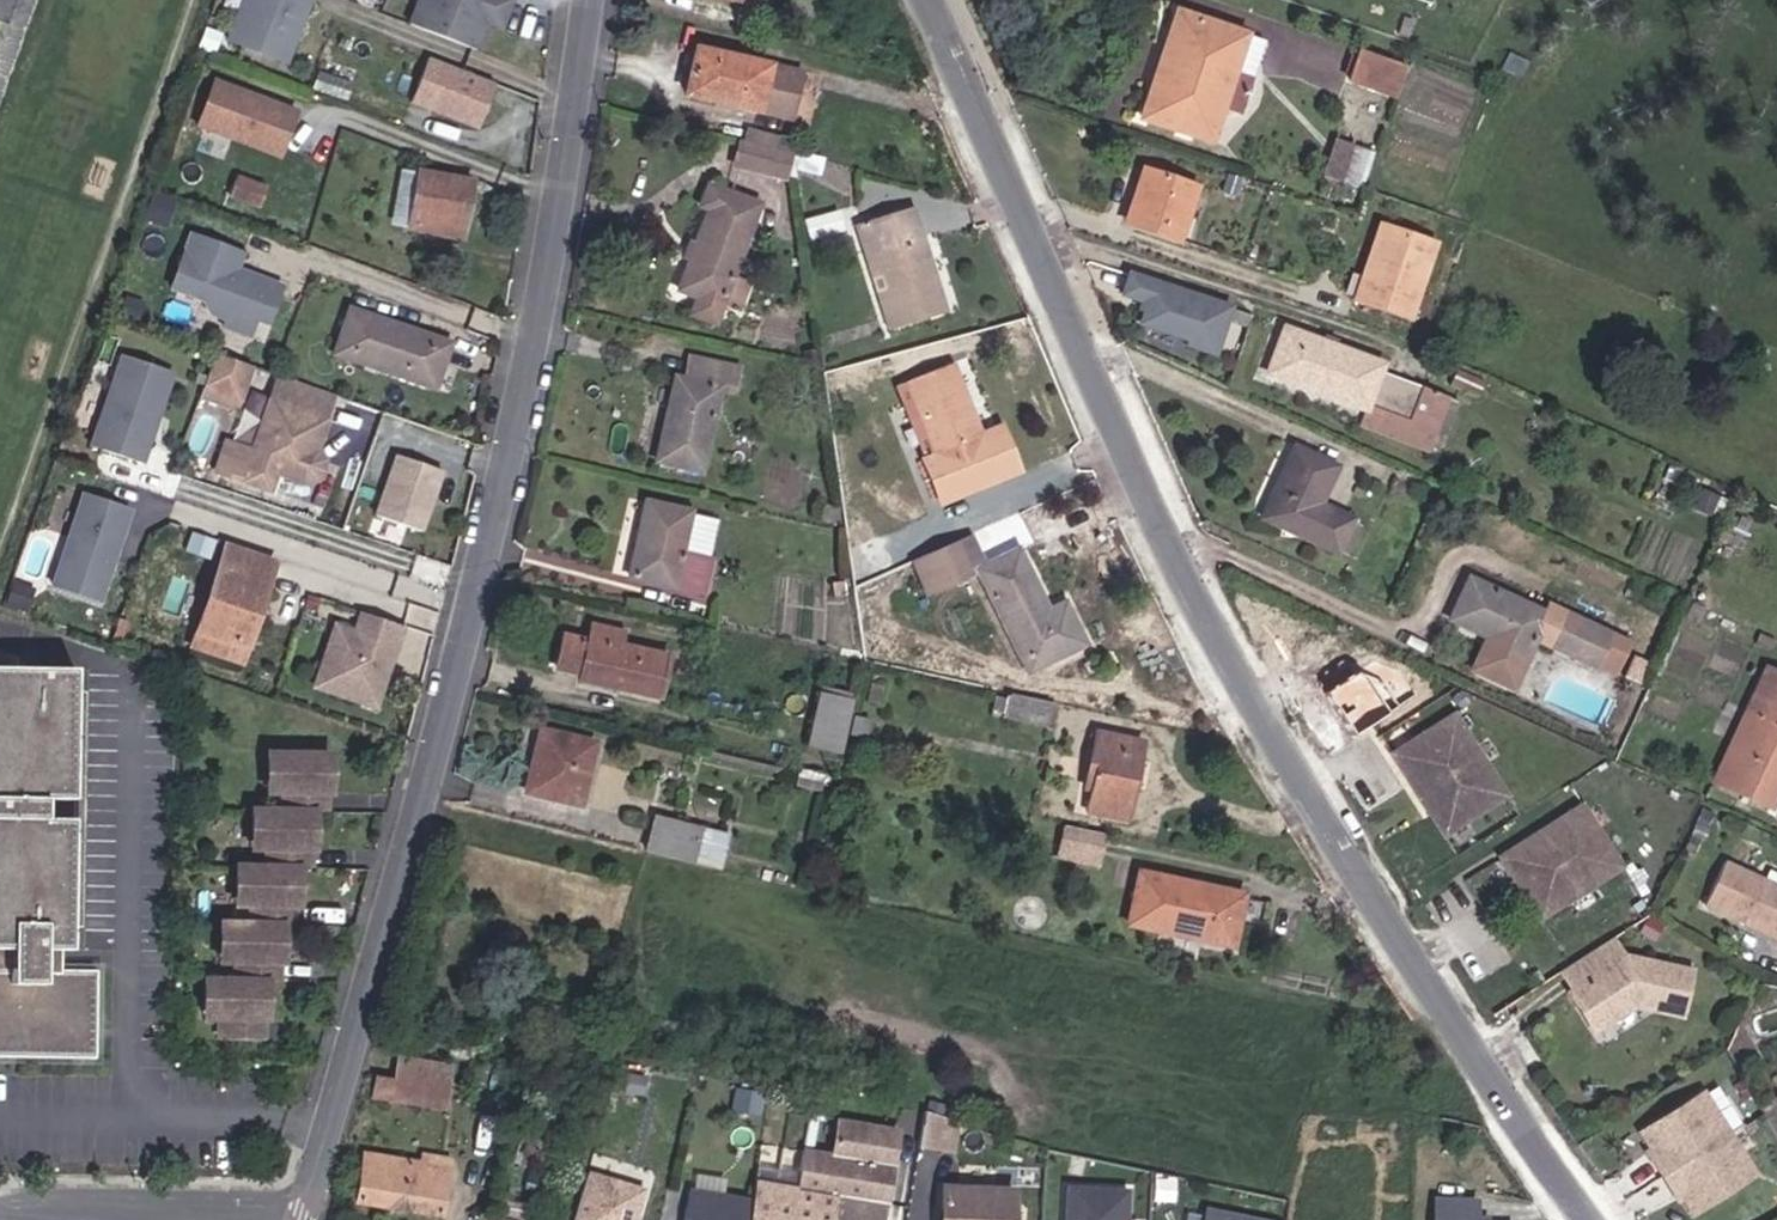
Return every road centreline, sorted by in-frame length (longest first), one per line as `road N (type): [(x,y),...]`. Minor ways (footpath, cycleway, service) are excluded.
road 1 (residential): [(1588,1219),(1338,839),(1174,554),(928,0)]
road 2 (residential): [(300,1219),(538,337),(585,0)]

